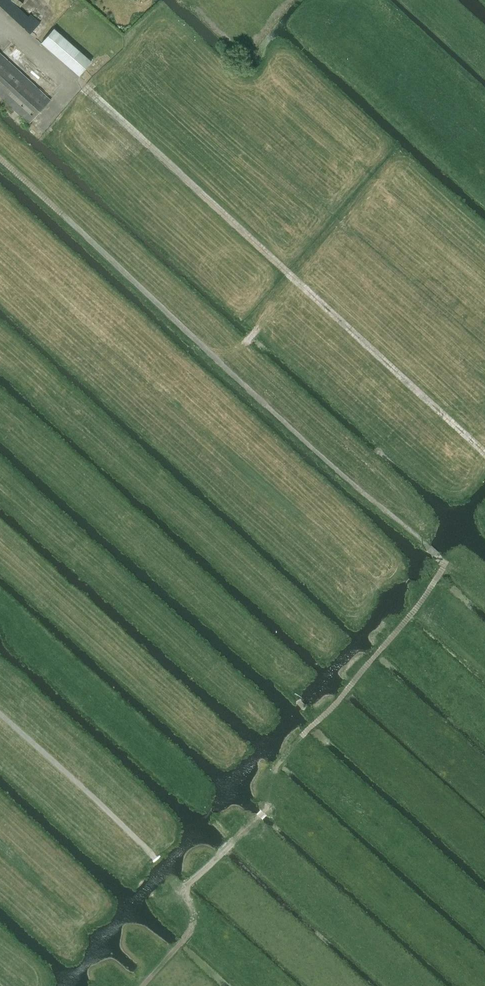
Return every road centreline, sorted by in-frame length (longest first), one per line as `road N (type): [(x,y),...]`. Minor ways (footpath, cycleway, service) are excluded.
road 1 (track): [(0,711),(182,888),(267,810),(272,772),(448,560)]
road 2 (track): [(484,580),(440,556),(346,479),(0,160)]
road 3 (track): [(484,452),(83,87)]

